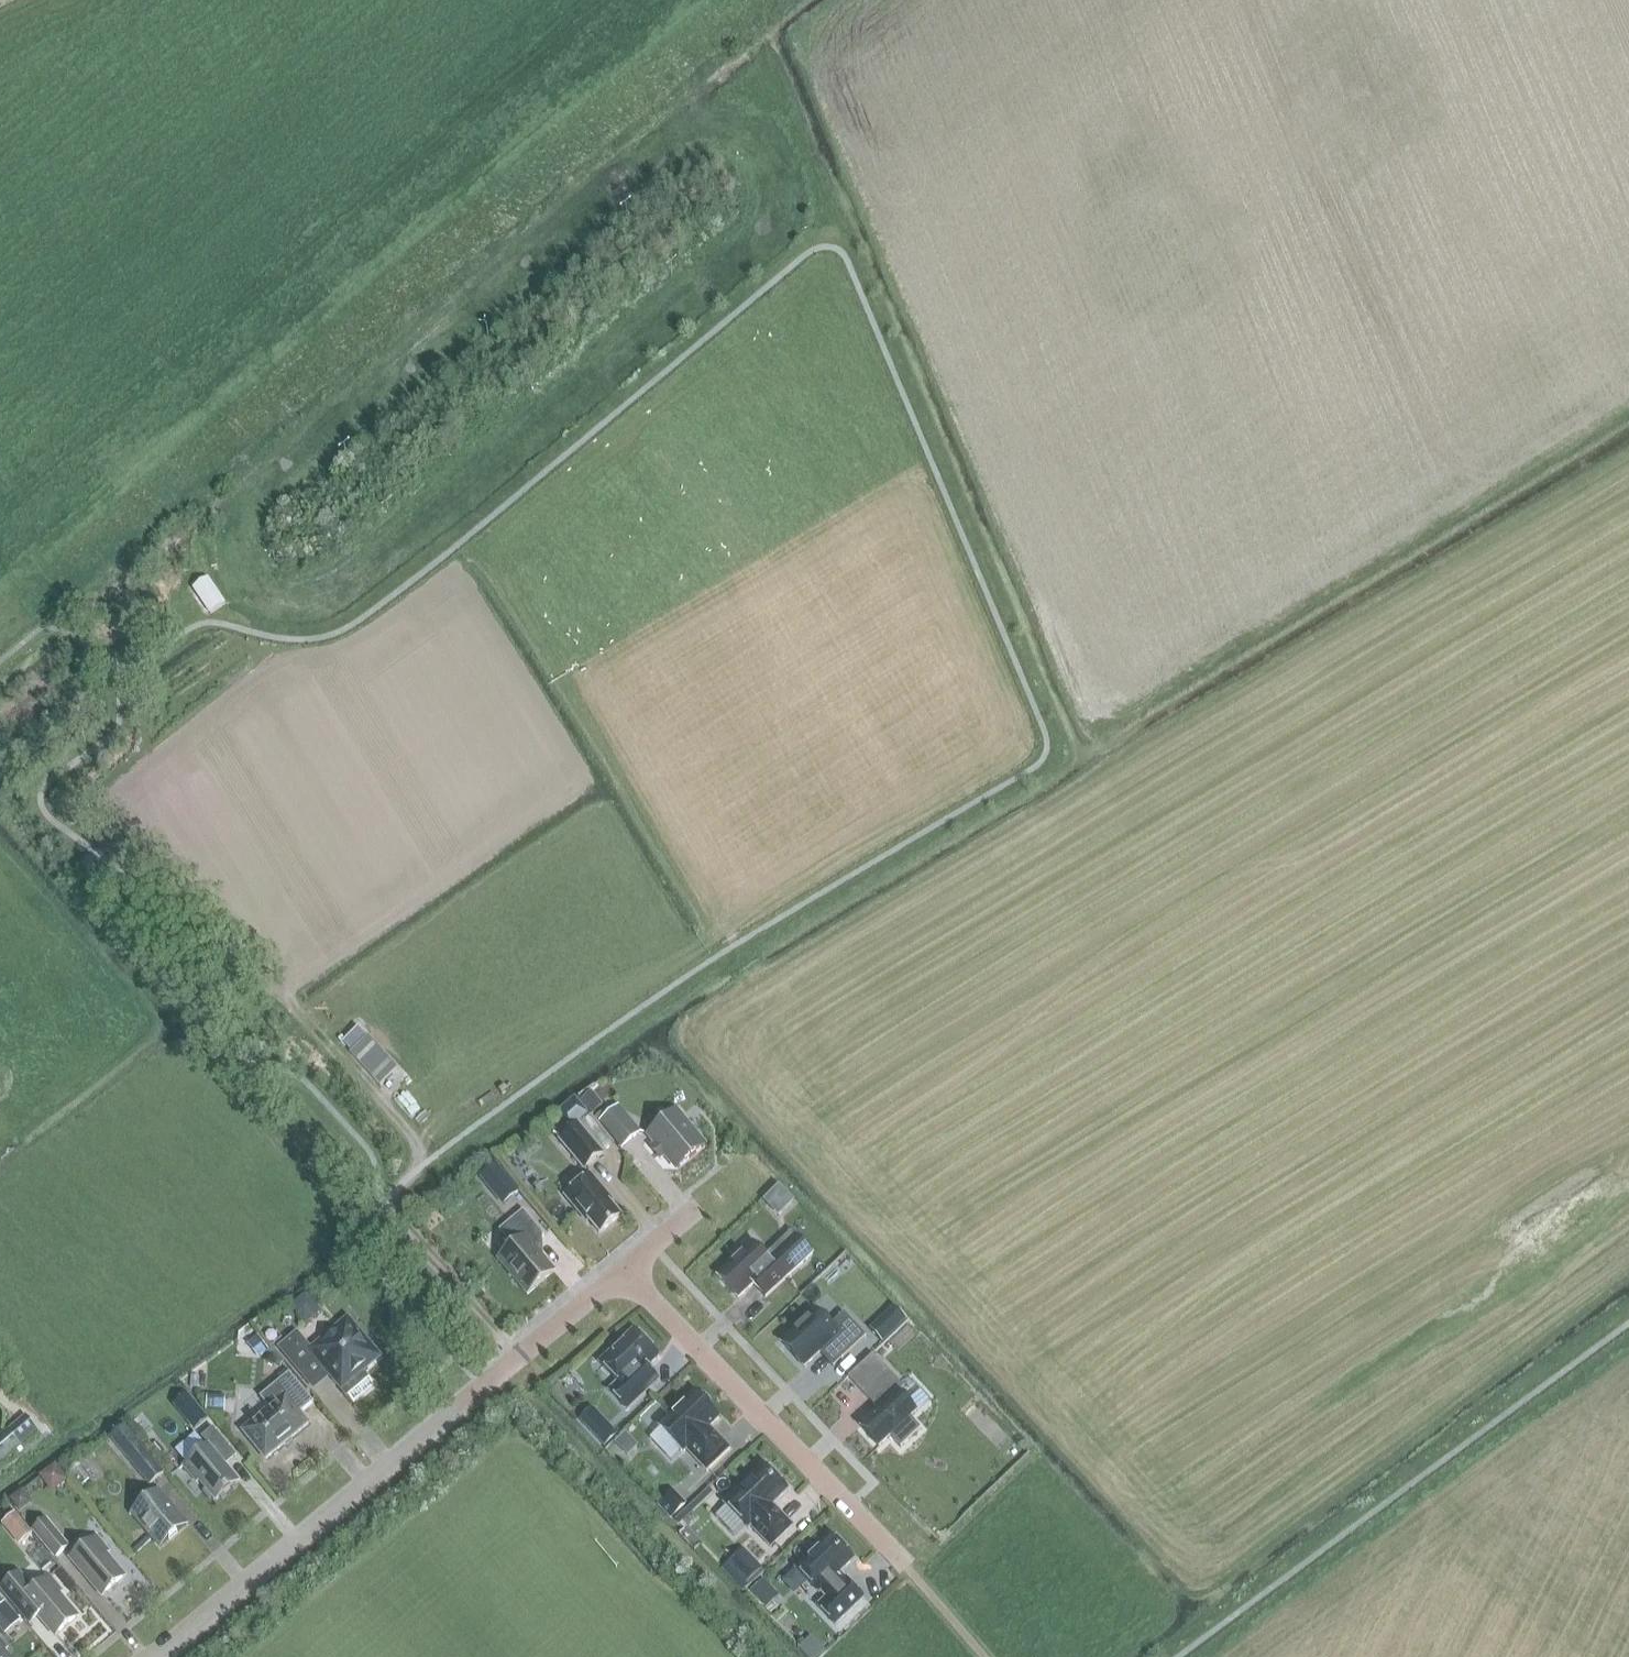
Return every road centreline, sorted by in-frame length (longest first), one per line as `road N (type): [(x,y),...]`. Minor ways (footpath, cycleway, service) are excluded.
road 1 (residential): [(152,1656),(621,1270)]
road 2 (track): [(518,1357),(396,1225),(396,1196),(418,1152),(295,1009)]
road 3 (residential): [(621,1270),(906,1567)]

